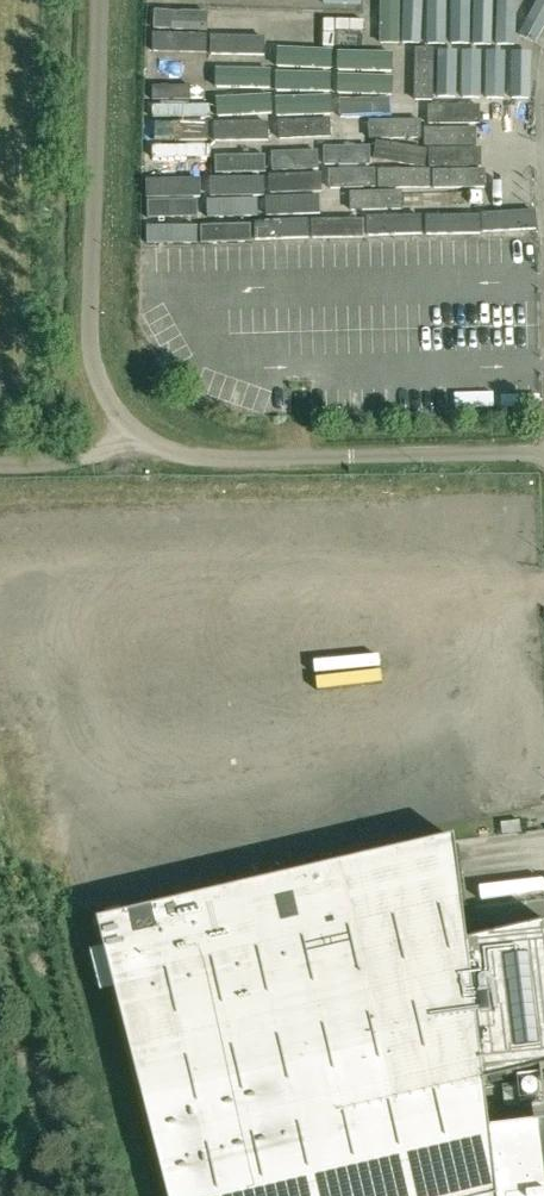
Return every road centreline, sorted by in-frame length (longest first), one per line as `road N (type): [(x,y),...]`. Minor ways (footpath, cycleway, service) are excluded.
road 1 (unclassified): [(543,456),(204,461),(131,430),(103,387),(92,335),(101,0)]

